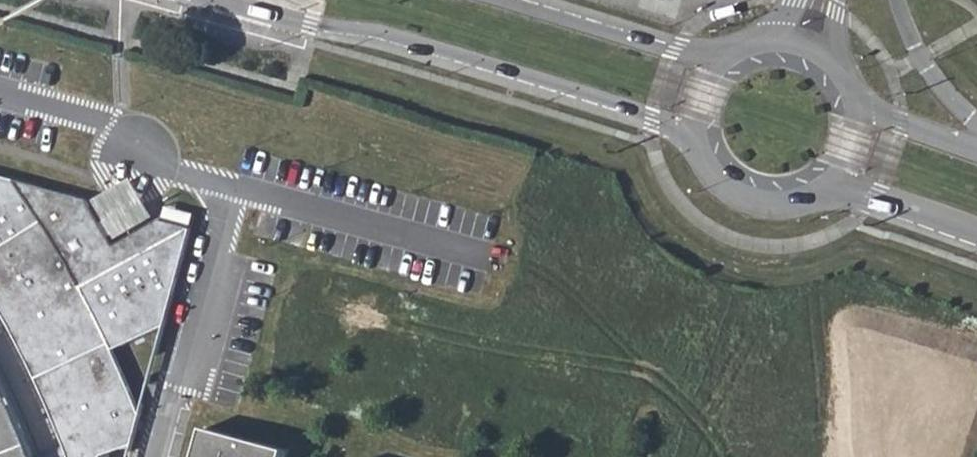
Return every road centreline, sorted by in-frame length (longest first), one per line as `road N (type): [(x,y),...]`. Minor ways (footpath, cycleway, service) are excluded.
road 1 (tertiary): [(230,0),(319,25),(380,30),(703,137)]
road 2 (tertiary): [(727,65),(503,0)]
road 3 (tertiary): [(823,185),(854,188),(976,230)]
road 4 (tertiary): [(703,137),(721,175),(750,194),(790,199),(823,185)]
road 5 (tertiary): [(976,148),(853,104)]

